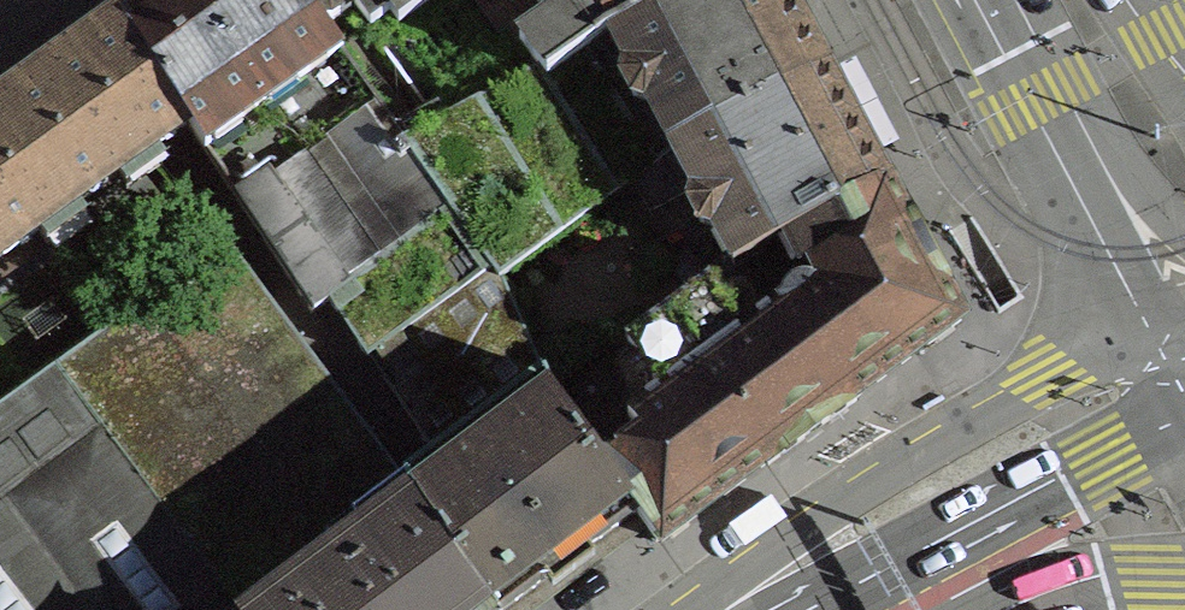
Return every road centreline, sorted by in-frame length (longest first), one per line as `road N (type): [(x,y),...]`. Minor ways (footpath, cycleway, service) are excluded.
road 1 (secondary): [(1184,370),(1107,374),(969,427),(813,524),(698,609)]
road 2 (secondary): [(943,562),(1184,400)]
road 3 (secondary): [(943,562),(1184,576)]
road 4 (primary): [(1111,60),(1184,259)]
road 5 (motorway): [(1114,0),(1184,123)]

